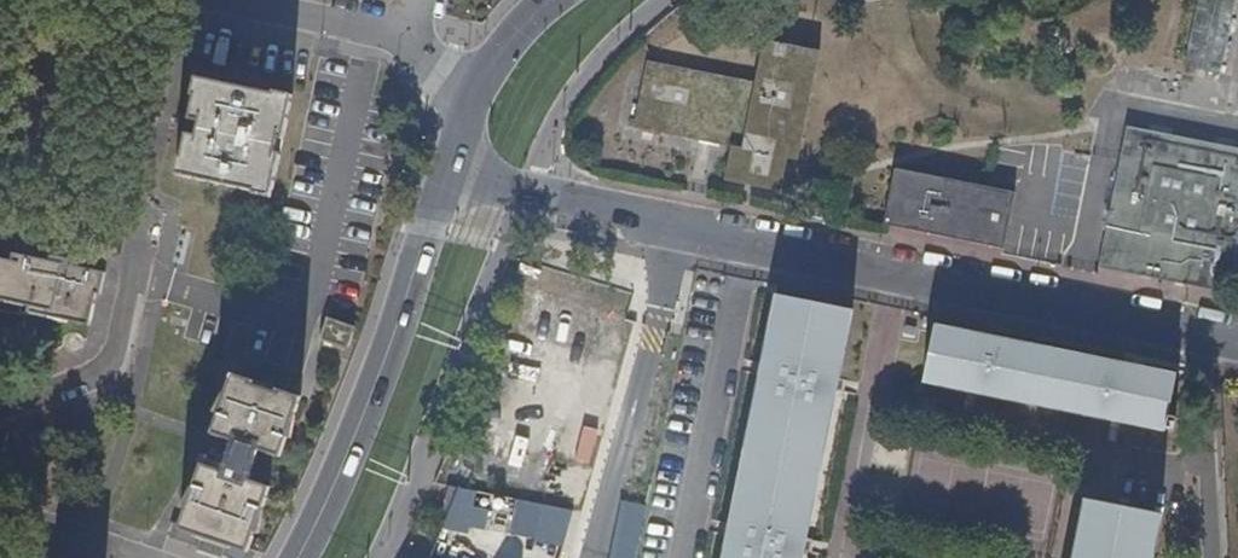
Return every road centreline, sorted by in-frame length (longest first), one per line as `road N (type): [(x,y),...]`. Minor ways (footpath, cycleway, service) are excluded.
road 1 (residential): [(1237,338),(446,174)]
road 2 (tertiary): [(293,557),(337,483),(446,174)]
road 3 (tertiary): [(446,174),(473,93),(560,0)]

